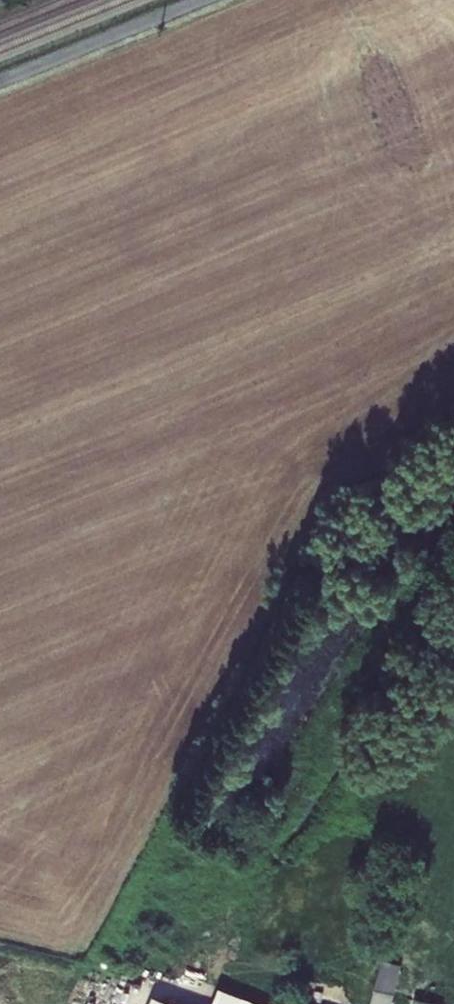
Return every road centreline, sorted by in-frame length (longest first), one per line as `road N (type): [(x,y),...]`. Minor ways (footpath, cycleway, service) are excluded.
road 1 (unclassified): [(0,80),(199,0)]

